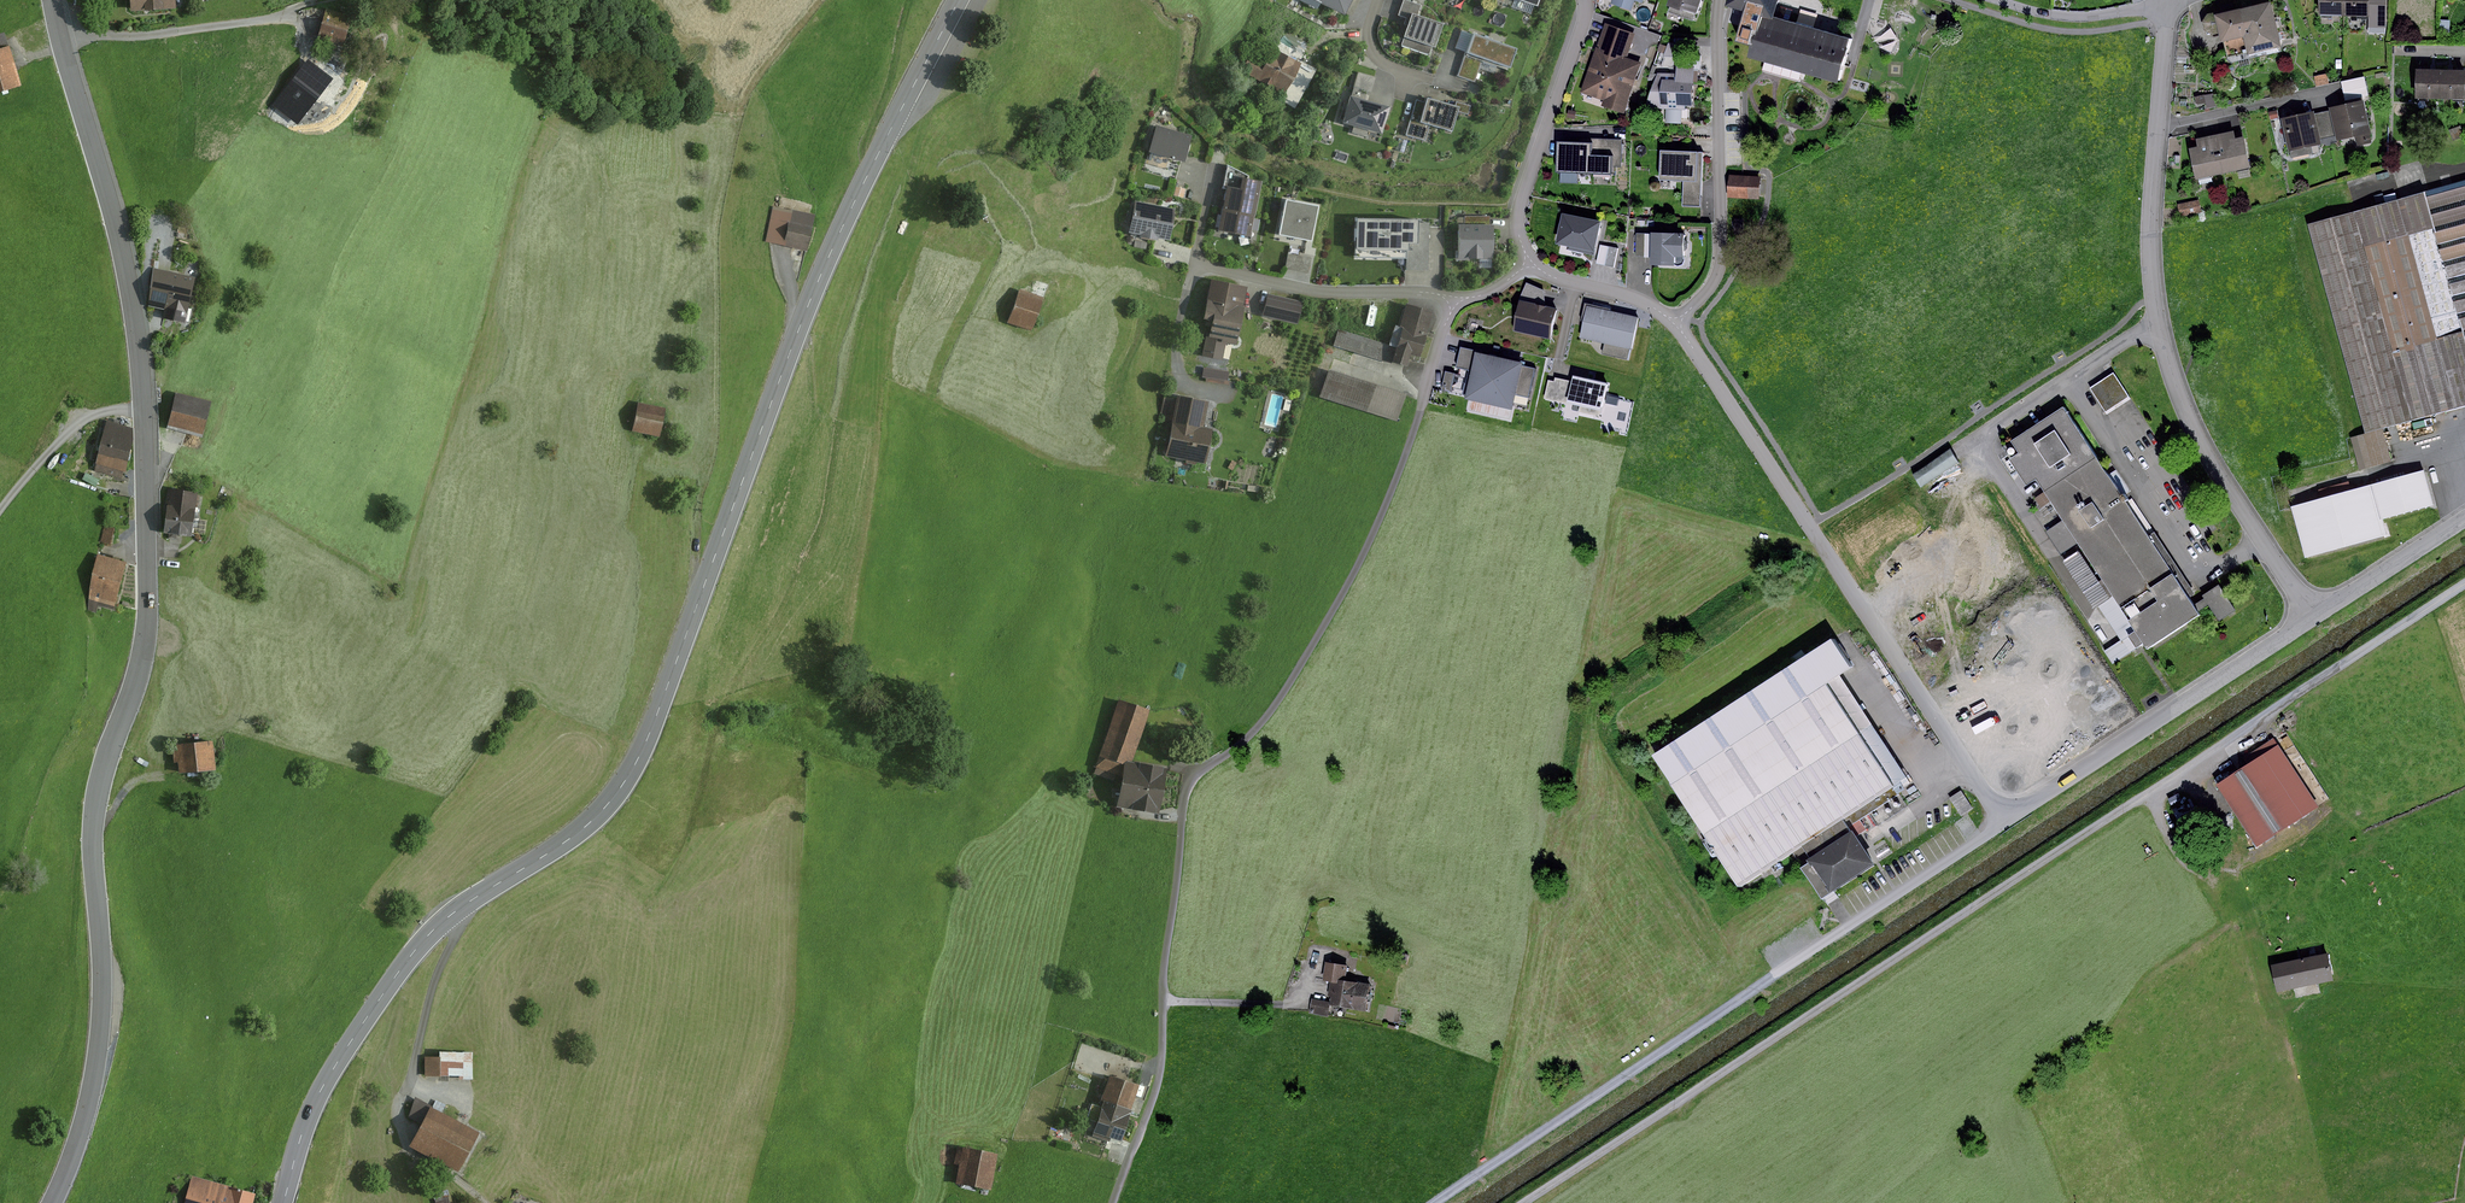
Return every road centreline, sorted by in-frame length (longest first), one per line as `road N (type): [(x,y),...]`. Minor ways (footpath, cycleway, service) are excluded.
road 1 (primary): [(283,1202),(315,1101),(405,964),(435,929),(581,831),(636,761),(811,296),(960,0)]
road 2 (track): [(2464,587),(1533,1202)]
road 3 (track): [(1114,1202),(1160,1072),(1164,967),(1187,788),(1282,700),(1375,531),(1453,299)]
road 4 (primary): [(95,867),(99,779),(138,675),(147,621),(143,406),(125,266),(52,0)]
road 5 (track): [(1458,1202),(2004,820)]
road 6 (residential): [(1679,325),(2004,820)]
road 7 (unclassified): [(2159,126),(2150,228),(2158,321),(2215,467),(2312,615)]
road 8 (unclassified): [(2004,820),(2312,615)]
road 9 (track): [(463,908),(401,1095),(398,1128),(410,1149),(488,1202)]
road 10 (primary): [(95,867),(101,1040),(84,1121),(51,1202)]
road 11 (residential): [(1679,325),(1712,285),(1722,254),(1719,0)]
road 12 (residential): [(1585,0),(1586,16),(1520,205),(1529,263)]
road 13 (residential): [(1453,299),(1318,290),(1194,265)]
road 14 (track): [(143,406),(81,421),(0,510)]
road 15 (residential): [(2159,126),(2336,88)]
road 16 (unclassified): [(2312,615),(2464,517)]
road 17 (residential): [(2005,0),(2084,16),(2170,3)]
road 18 (residential): [(1529,263),(1625,292),(1679,325)]
road 19 (unclassified): [(2170,3),(2159,126)]

